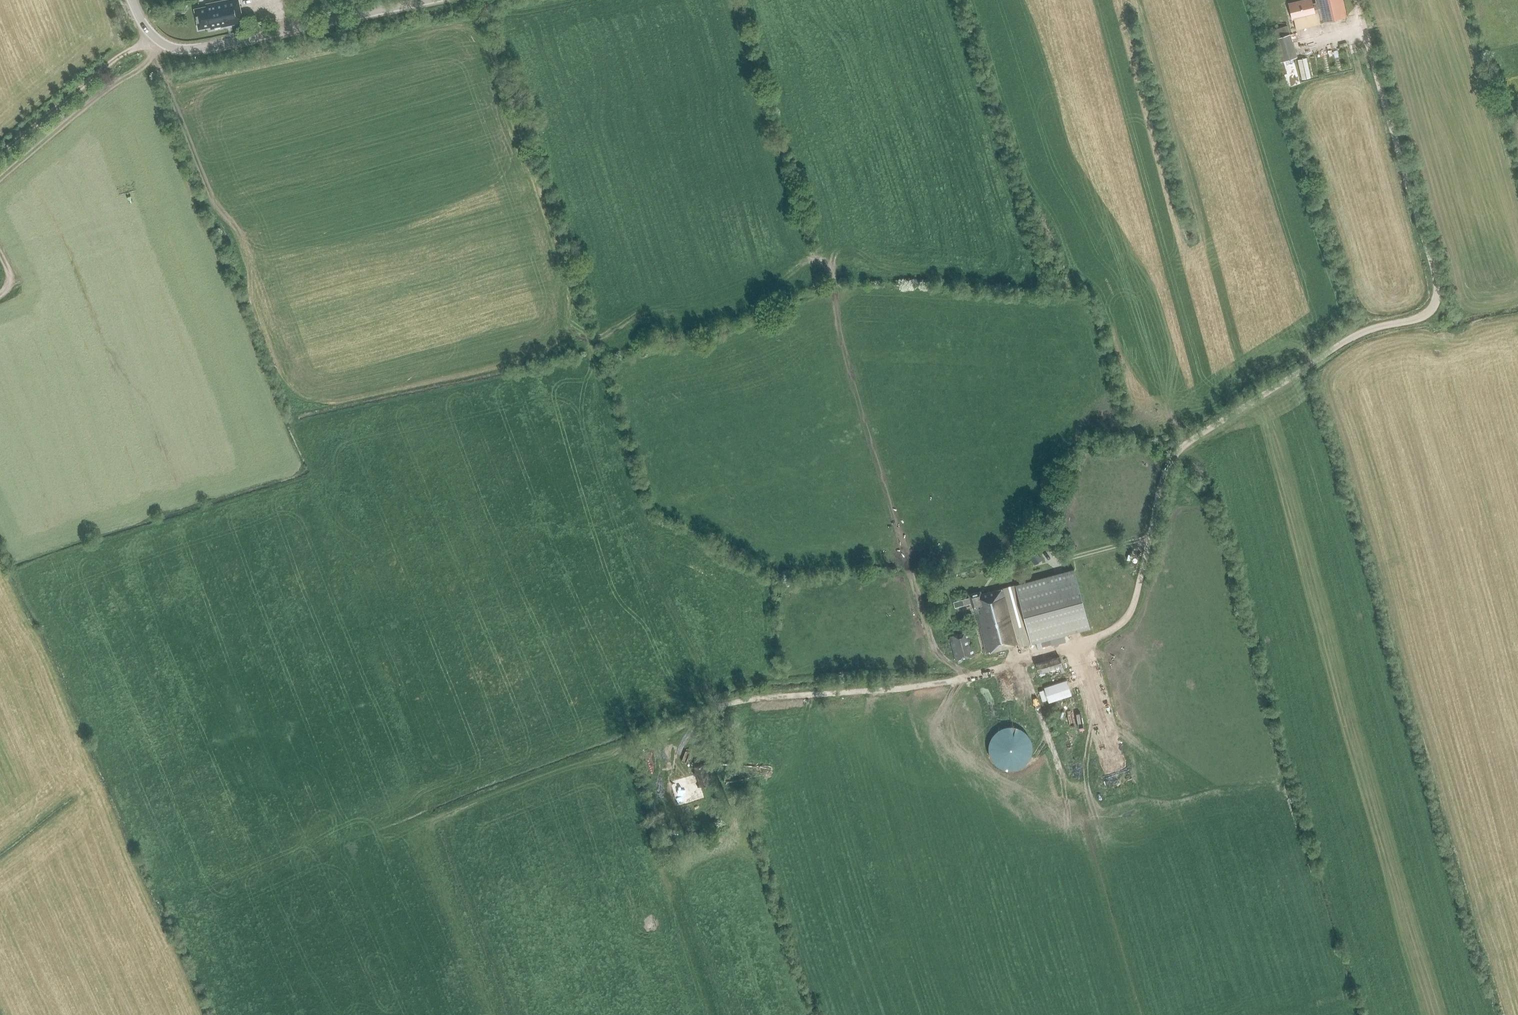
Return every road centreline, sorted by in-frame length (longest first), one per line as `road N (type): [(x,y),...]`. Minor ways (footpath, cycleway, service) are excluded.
road 1 (tertiary): [(430,0),(202,49),(161,42),(132,0)]
road 2 (track): [(0,154),(151,35)]

